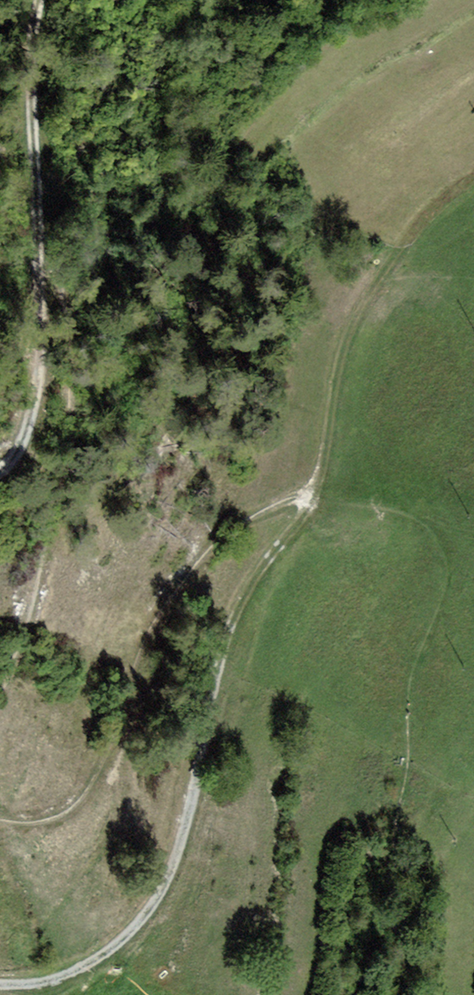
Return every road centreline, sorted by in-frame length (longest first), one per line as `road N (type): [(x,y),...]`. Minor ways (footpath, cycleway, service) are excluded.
road 1 (track): [(314,481),(248,598),(156,900),(69,983),(0,984)]
road 2 (track): [(314,481),(247,517),(168,596),(88,800),(34,824),(0,820)]
road 3 (track): [(0,480),(39,428),(49,347),(25,94),(38,0)]
road 4 (track): [(0,707),(78,420),(66,302),(39,235)]
road 5 (track): [(314,481),(376,478),(415,489),(438,506),(452,539),(417,645),(393,753),(395,783)]
road 6 (track): [(473,182),(383,273),(331,379),(314,481)]

